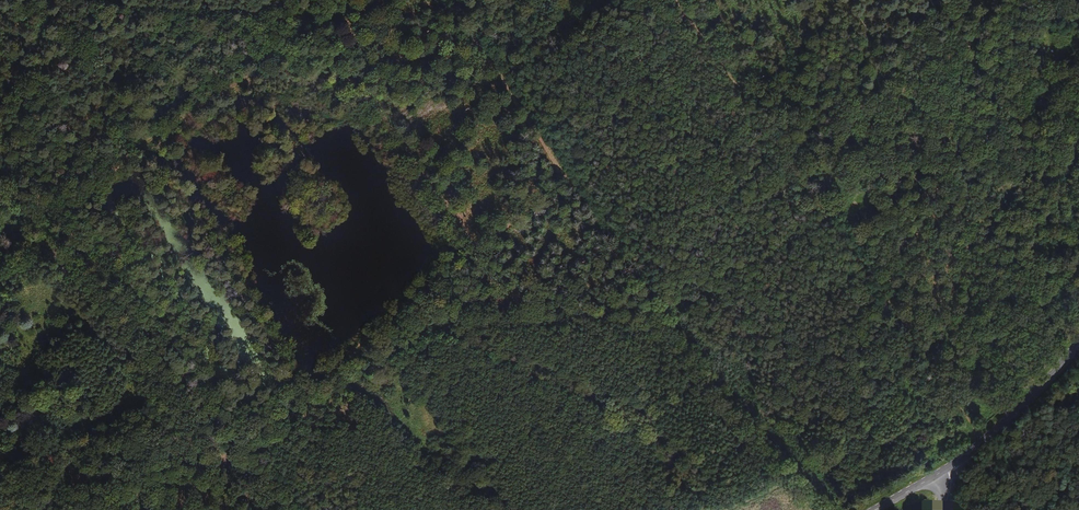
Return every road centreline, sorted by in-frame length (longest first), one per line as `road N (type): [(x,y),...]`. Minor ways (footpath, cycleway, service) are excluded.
road 1 (track): [(667,0),(984,447)]
road 2 (secondary): [(960,463),(1022,411),(1078,338)]

